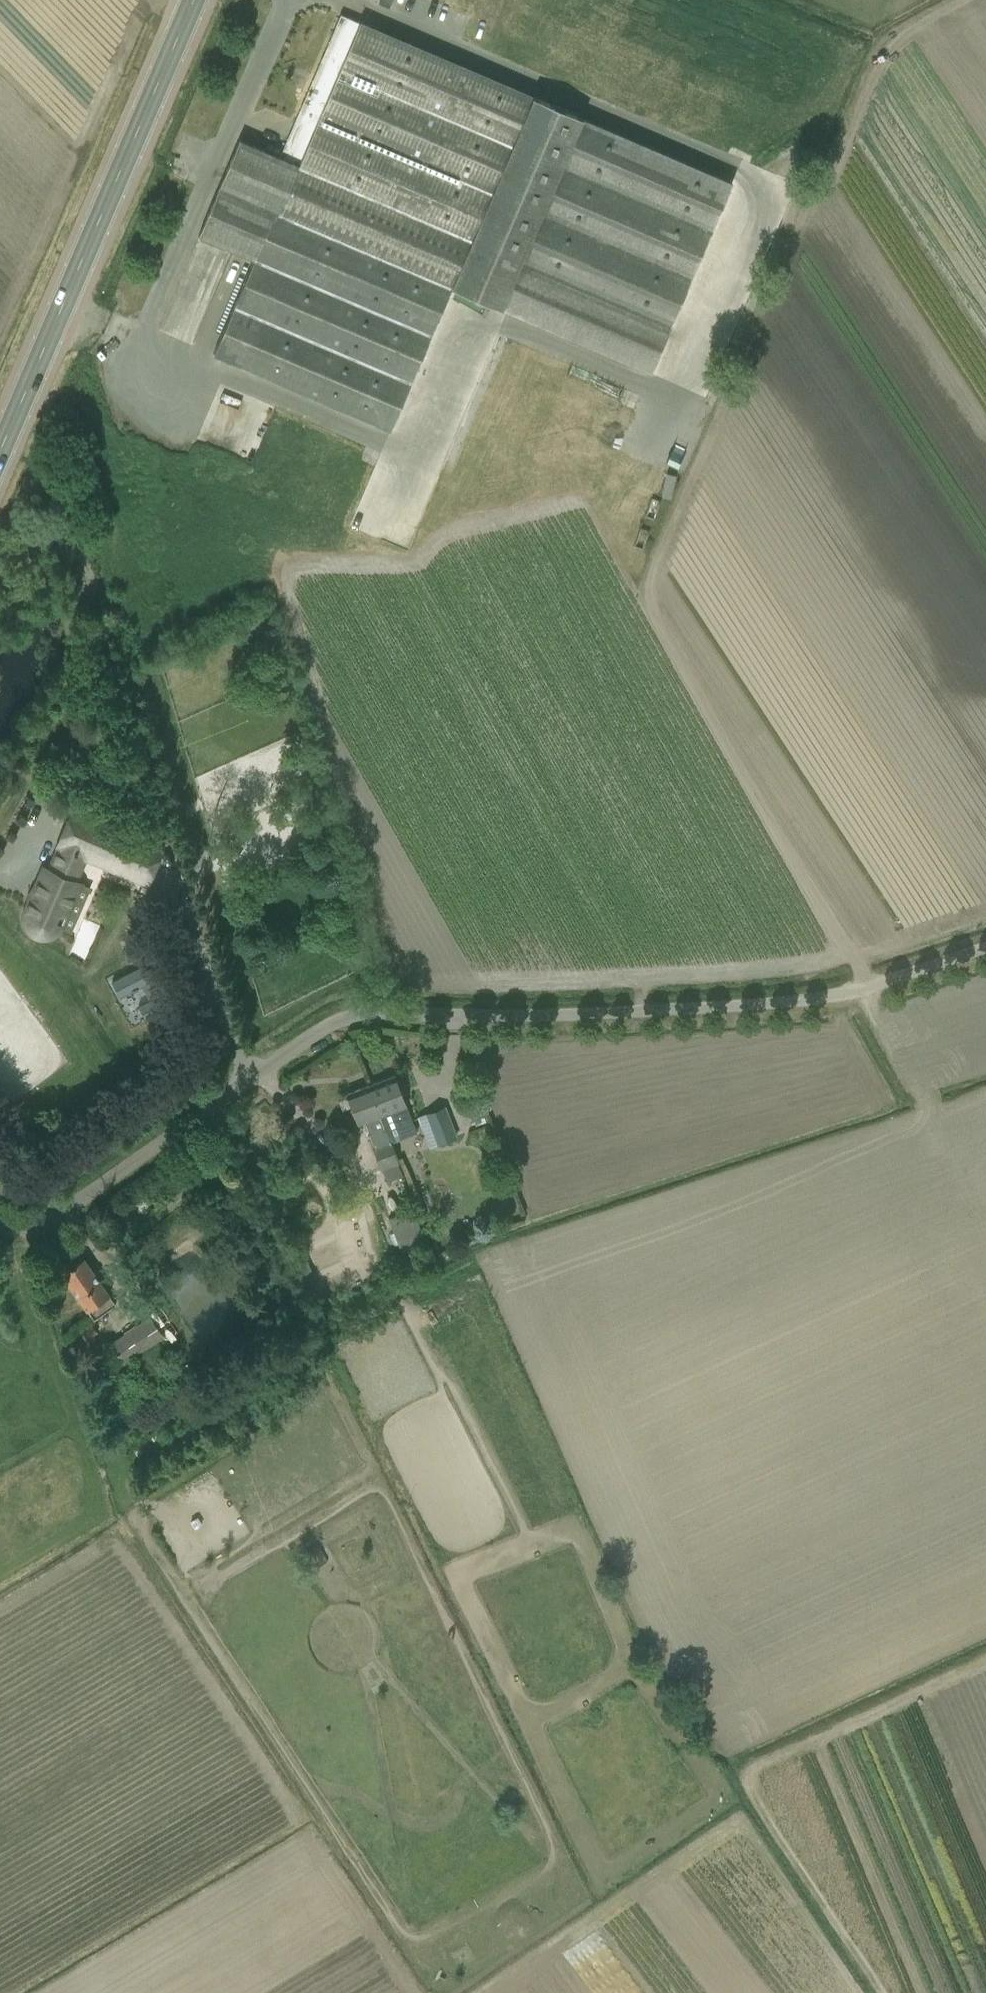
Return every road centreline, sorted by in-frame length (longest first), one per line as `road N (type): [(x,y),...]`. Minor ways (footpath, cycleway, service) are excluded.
road 1 (unclassified): [(0,1225),(14,1231),(50,1223),(316,1035),(355,1017),(397,1009),(689,1007),(838,995),(985,944)]
road 2 (primary): [(0,451),(193,0)]

